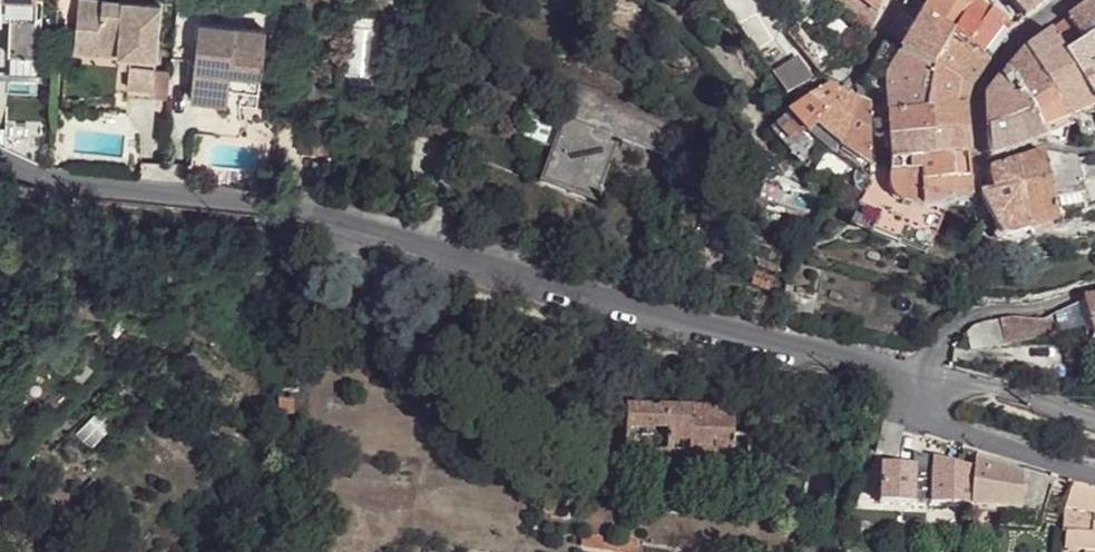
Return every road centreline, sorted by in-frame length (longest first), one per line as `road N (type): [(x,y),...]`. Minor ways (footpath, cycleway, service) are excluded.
road 1 (unclassified): [(0,158),(95,191),(324,212),(564,290),(919,376)]
road 2 (residential): [(1072,0),(1023,37),(981,87),(979,196)]
road 3 (unclassified): [(919,376),(921,411),(946,428),(1094,475)]
road 4 (unclassified): [(919,376),(950,325),(975,308),(1049,304),(1094,288)]
road 5 (residential): [(892,0),(849,88),(875,107),(878,167)]
road 6 (unclassified): [(919,376),(1094,416)]

